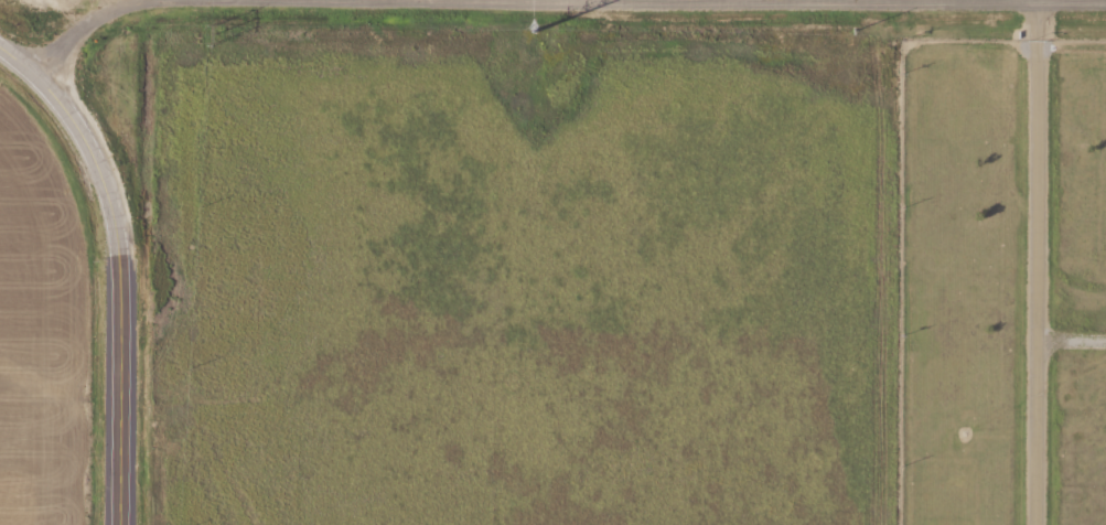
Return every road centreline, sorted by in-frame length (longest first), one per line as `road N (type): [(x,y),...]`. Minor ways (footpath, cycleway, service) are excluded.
road 1 (residential): [(36,77),(100,21),(149,6),(208,1),(1105,5)]
road 2 (secondary): [(116,524),(117,262)]
road 3 (secondary): [(36,77),(95,164),(117,262)]
road 4 (residential): [(1039,524),(1041,320)]

